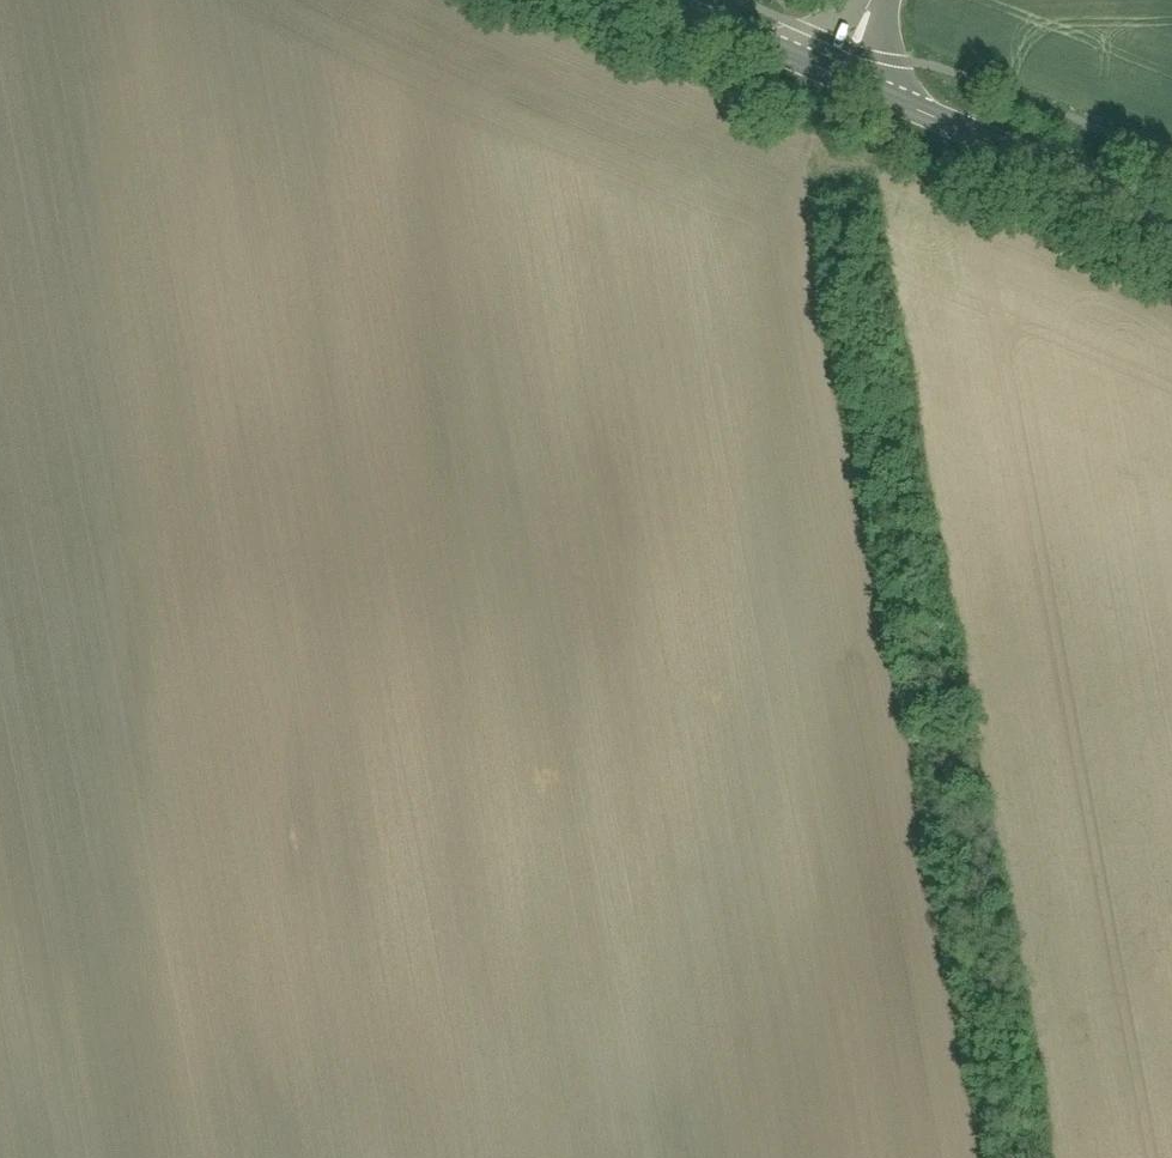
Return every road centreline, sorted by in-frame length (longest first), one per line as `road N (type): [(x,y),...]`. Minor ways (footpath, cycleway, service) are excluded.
road 1 (secondary): [(1171,221),(656,0)]

